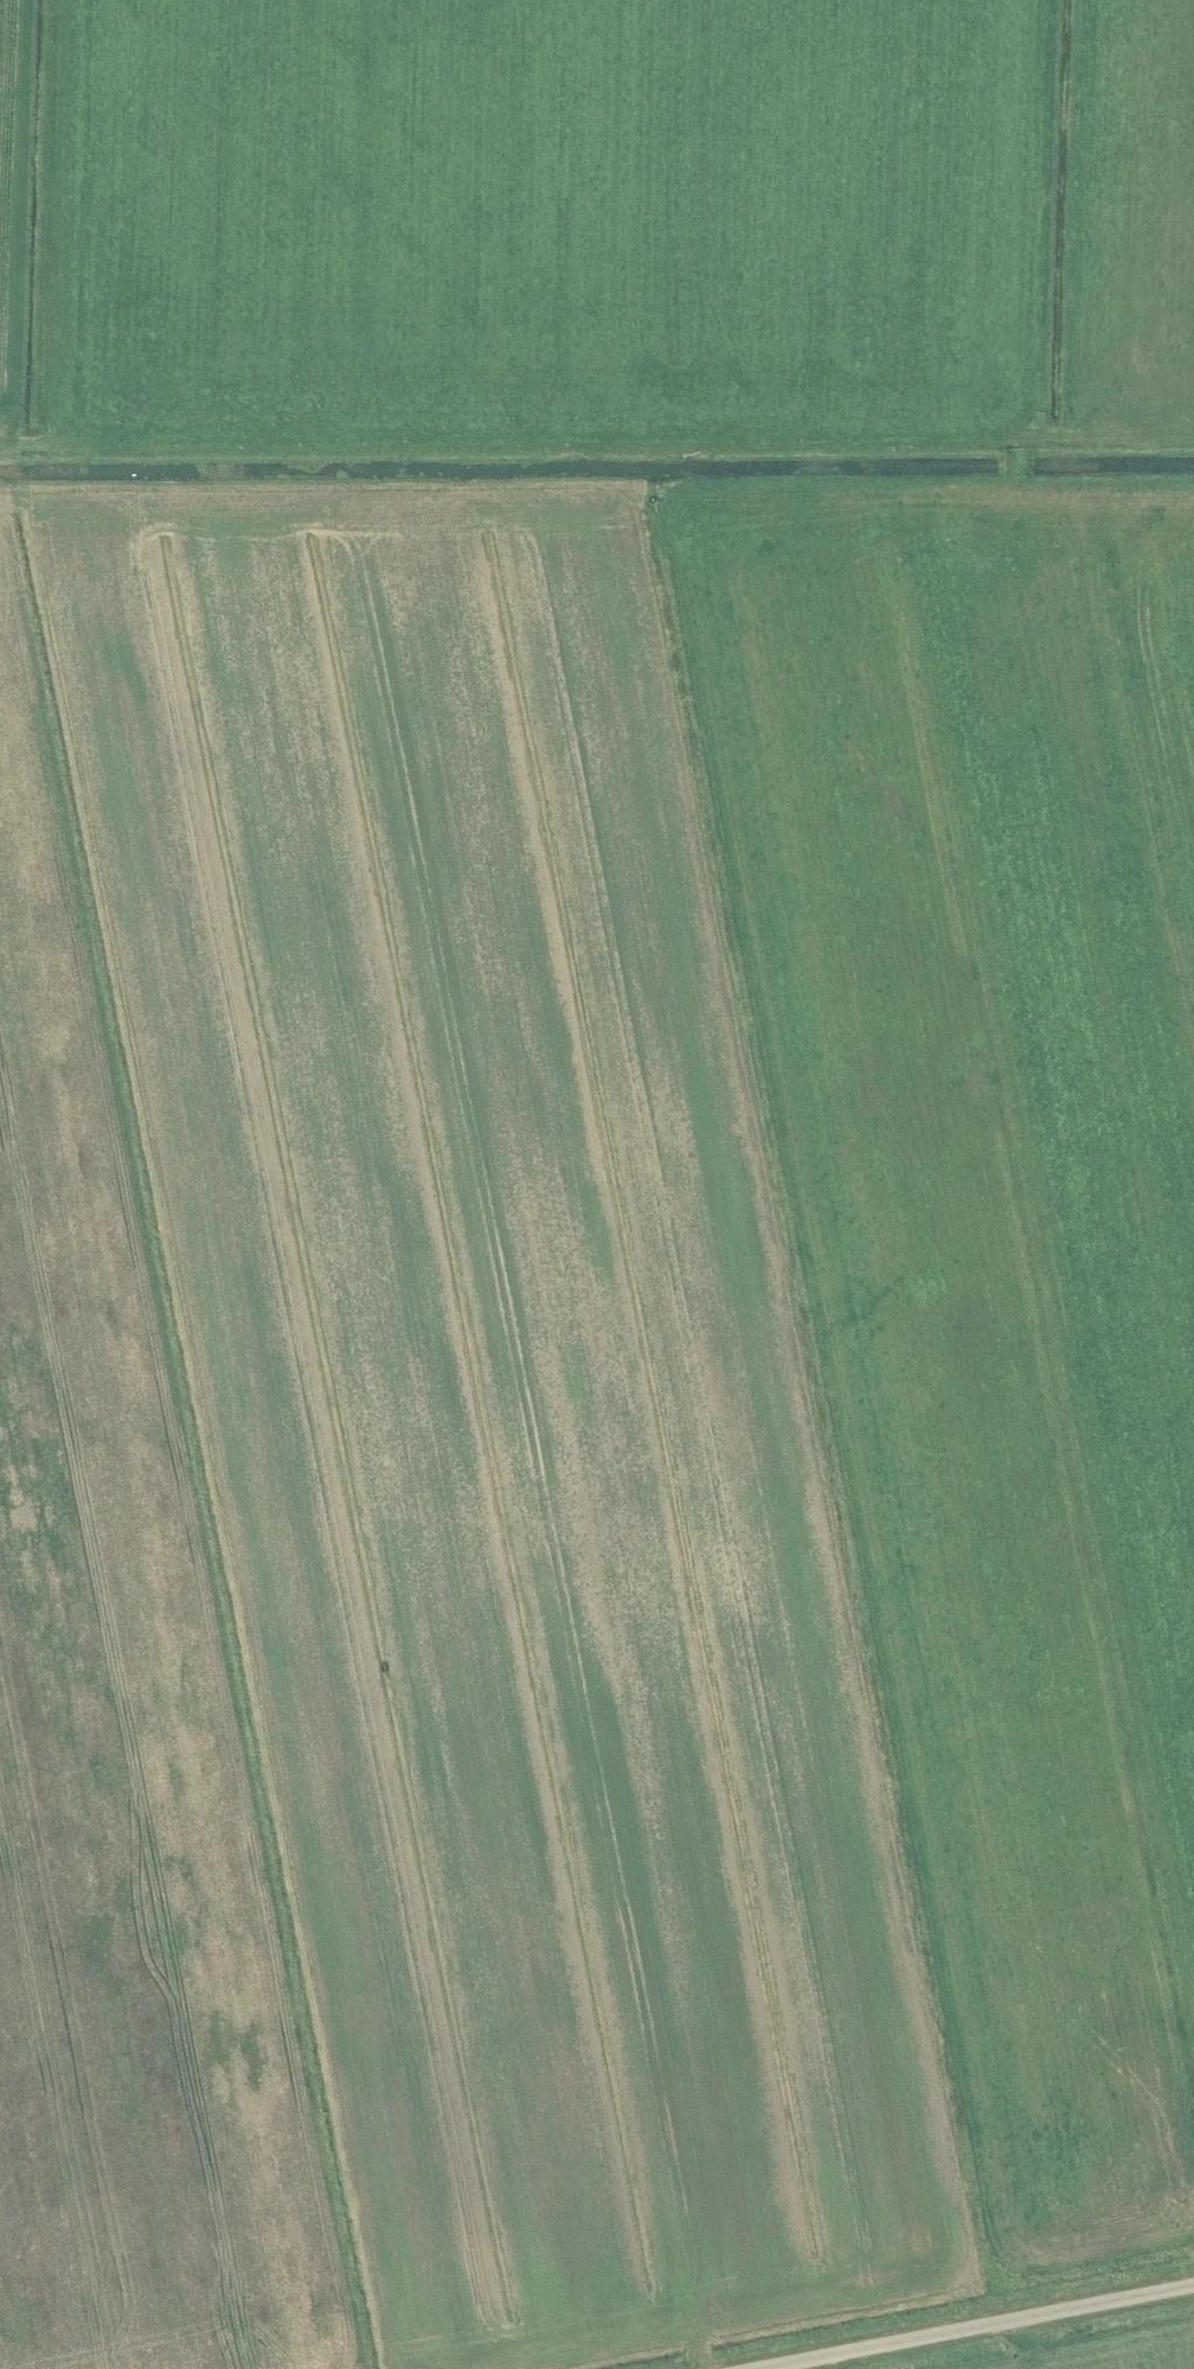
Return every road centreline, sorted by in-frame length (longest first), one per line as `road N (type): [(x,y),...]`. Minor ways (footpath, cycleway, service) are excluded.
road 1 (unclassified): [(758,2368),(1193,2285)]

